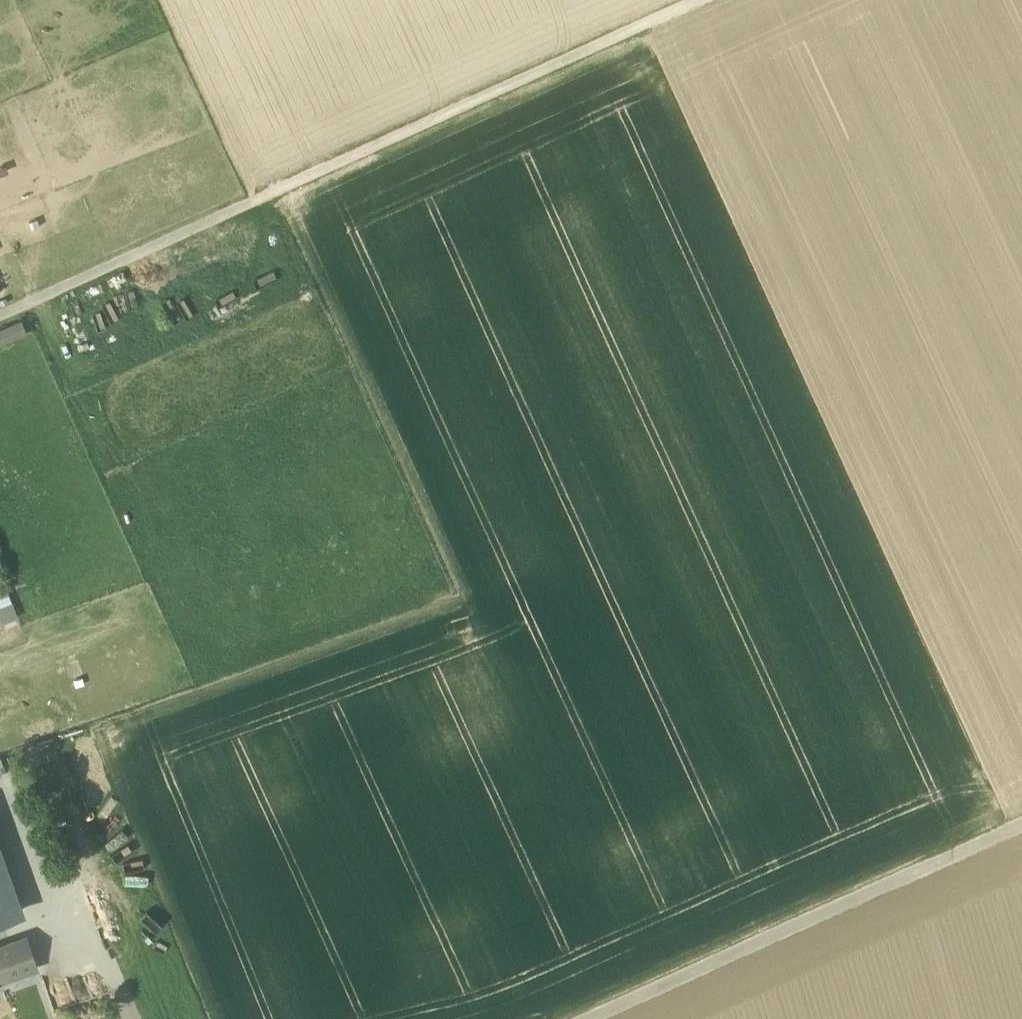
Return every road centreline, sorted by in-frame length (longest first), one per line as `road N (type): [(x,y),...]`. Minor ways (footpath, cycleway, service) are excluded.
road 1 (track): [(701,0),(0,315)]
road 2 (unclassified): [(589,1018),(1021,824)]

